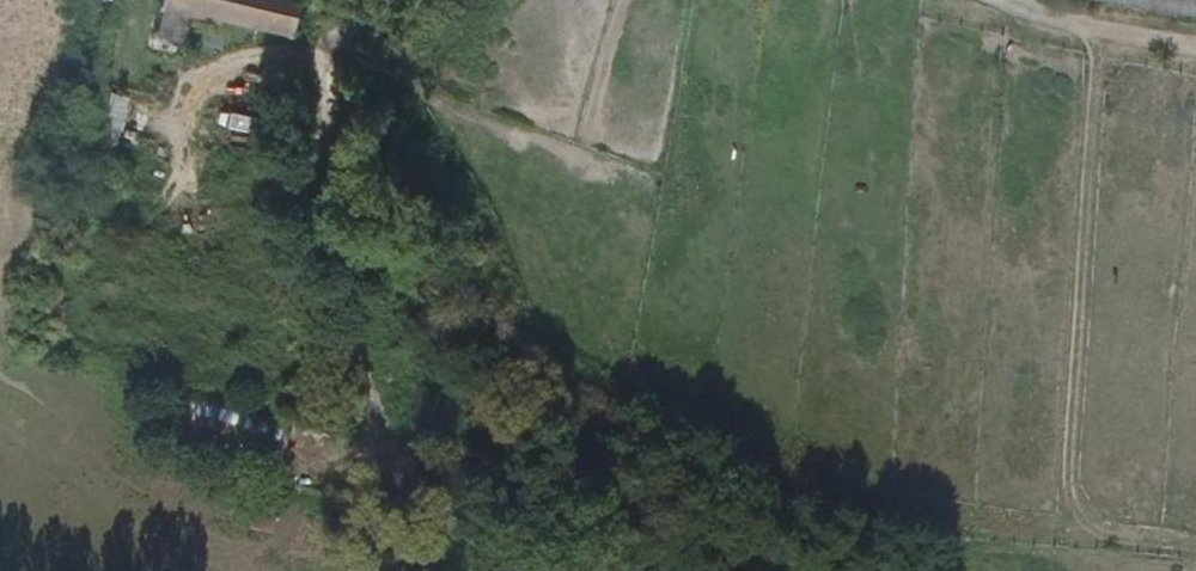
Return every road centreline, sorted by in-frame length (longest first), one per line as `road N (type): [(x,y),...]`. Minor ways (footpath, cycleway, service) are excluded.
road 1 (track): [(361,570),(357,429),(325,222),(291,175),(337,23),(404,0)]

